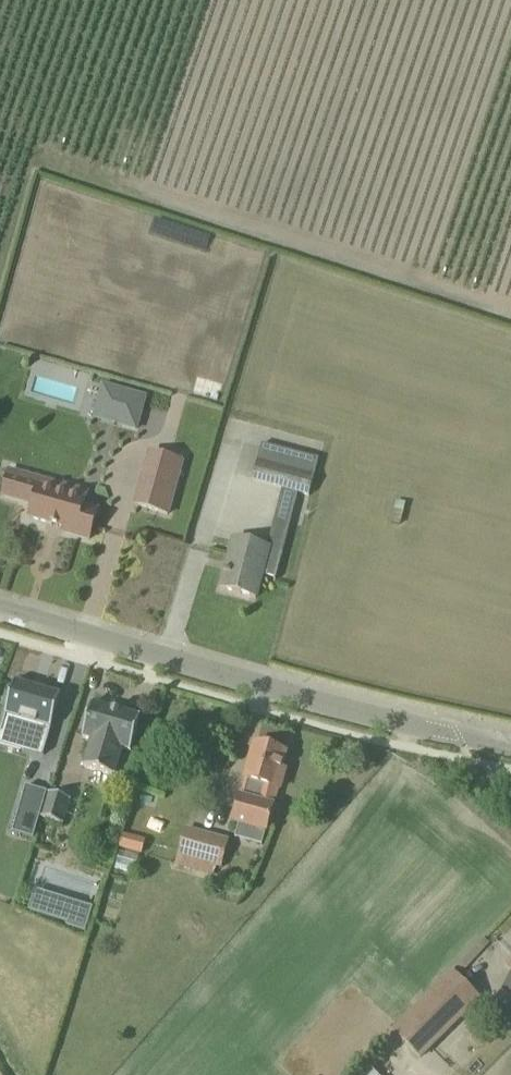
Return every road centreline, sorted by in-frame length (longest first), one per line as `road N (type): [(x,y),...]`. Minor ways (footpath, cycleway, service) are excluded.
road 1 (unclassified): [(510,746),(271,691),(0,611)]

